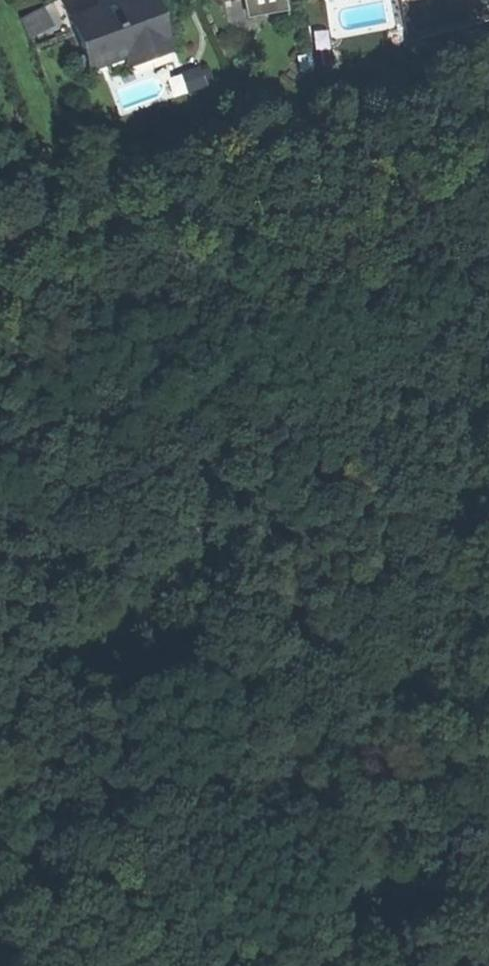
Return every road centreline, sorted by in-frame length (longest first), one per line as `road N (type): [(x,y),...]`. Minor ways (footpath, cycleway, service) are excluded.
road 1 (track): [(66,410),(109,448),(148,497),(321,635),(488,754)]
road 2 (track): [(66,410),(267,319),(488,260)]
road 3 (track): [(87,965),(127,929),(254,770),(321,635)]

